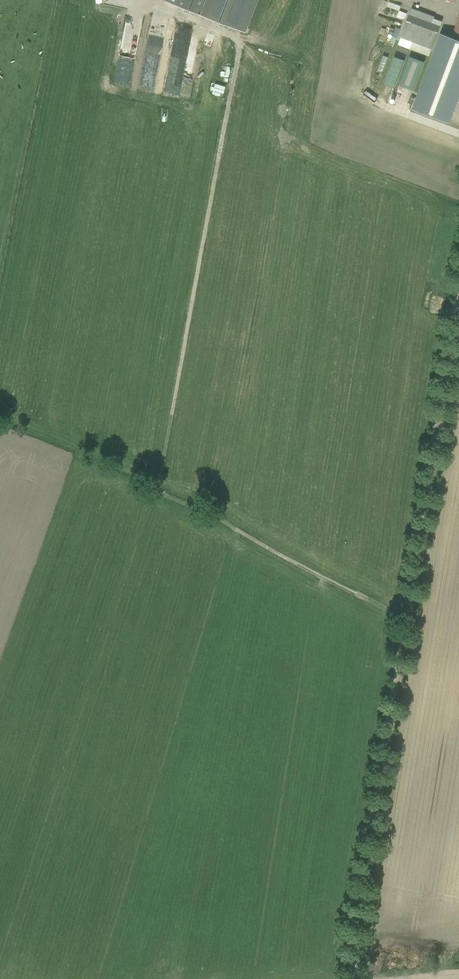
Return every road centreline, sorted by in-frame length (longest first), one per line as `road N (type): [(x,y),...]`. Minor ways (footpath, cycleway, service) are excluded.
road 1 (track): [(458,299),(348,978)]

